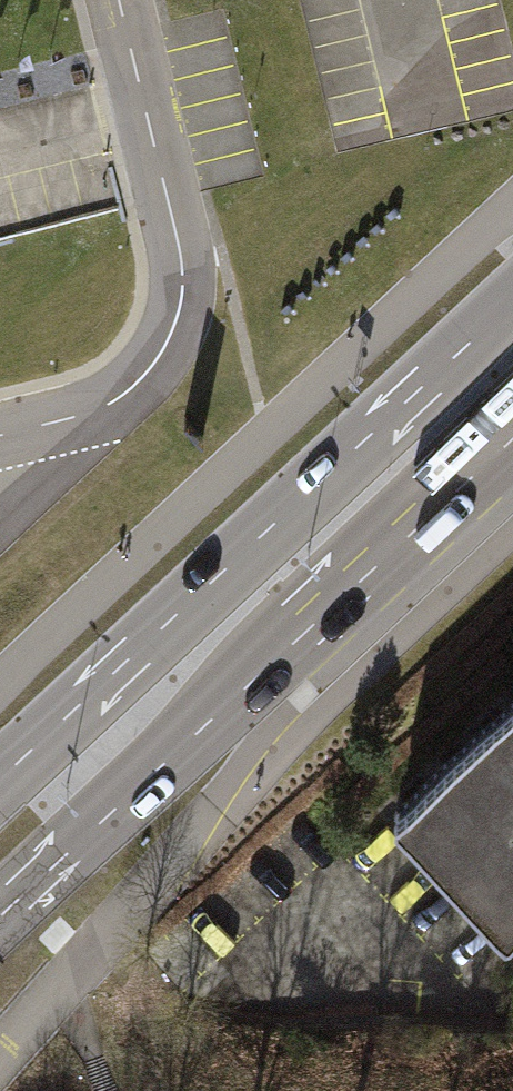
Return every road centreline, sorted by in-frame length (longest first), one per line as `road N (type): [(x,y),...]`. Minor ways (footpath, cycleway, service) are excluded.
road 1 (primary): [(512,295),(82,708),(0,776)]
road 2 (primary): [(0,914),(512,437)]

